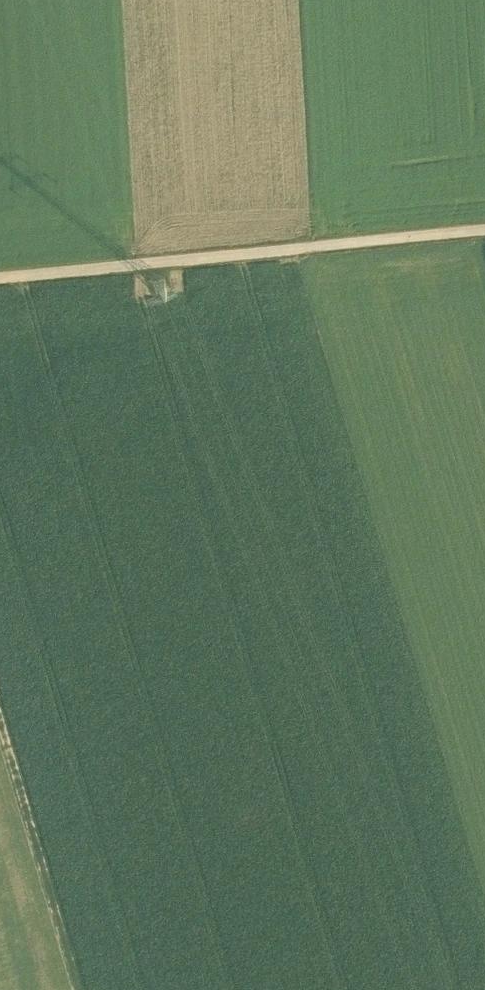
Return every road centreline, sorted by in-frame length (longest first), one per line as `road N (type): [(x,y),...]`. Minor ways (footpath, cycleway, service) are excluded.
road 1 (track): [(484,229),(0,277)]
road 2 (track): [(77,989),(0,726)]

